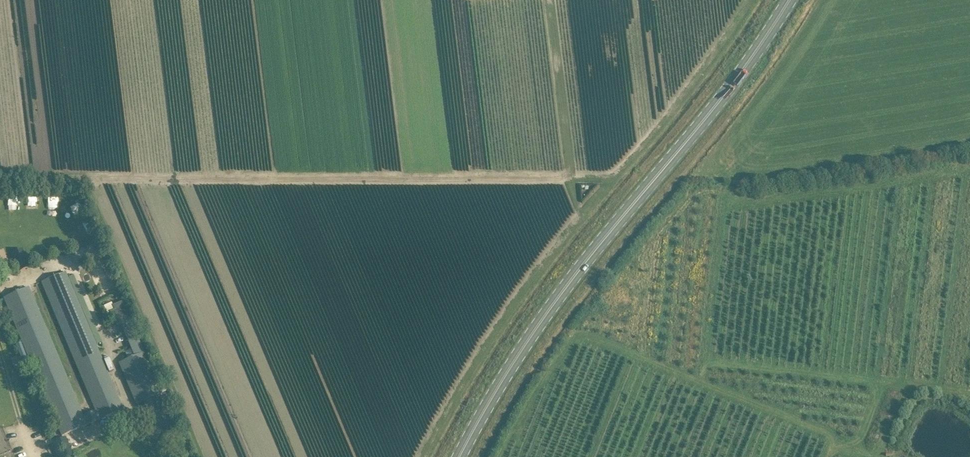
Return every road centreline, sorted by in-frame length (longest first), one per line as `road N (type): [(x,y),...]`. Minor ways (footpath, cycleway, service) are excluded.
road 1 (secondary): [(789,0),(728,89),(537,327),(459,456)]

